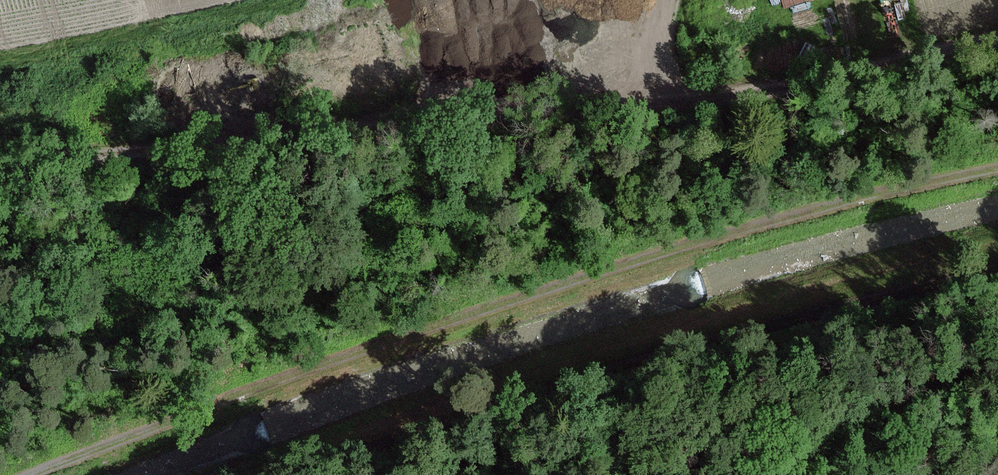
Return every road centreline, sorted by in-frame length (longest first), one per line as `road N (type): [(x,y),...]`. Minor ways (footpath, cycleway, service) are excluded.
road 1 (track): [(997,168),(717,237),(177,418),(35,474)]
road 2 (track): [(0,156),(549,121),(788,95),(997,39)]
road 3 (track): [(997,260),(342,440),(251,474)]

